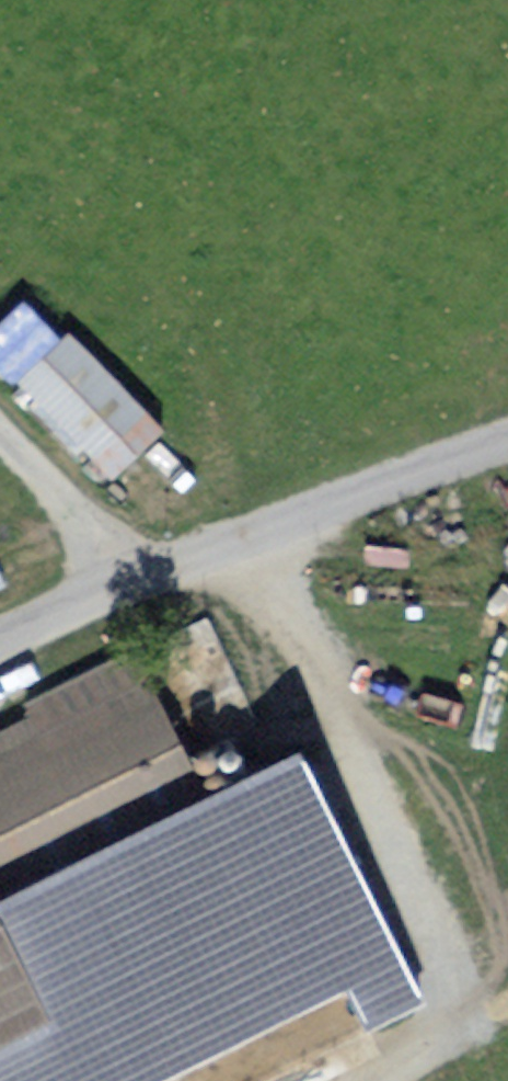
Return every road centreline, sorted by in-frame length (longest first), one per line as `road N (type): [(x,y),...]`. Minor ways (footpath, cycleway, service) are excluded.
road 1 (unclassified): [(241,534),(507,435)]
road 2 (unclassified): [(241,534),(313,650),(344,764)]
road 3 (residential): [(0,436),(107,555),(120,581)]
road 4 (unclassified): [(0,639),(120,581)]
road 5 (unclassified): [(120,581),(241,534)]

